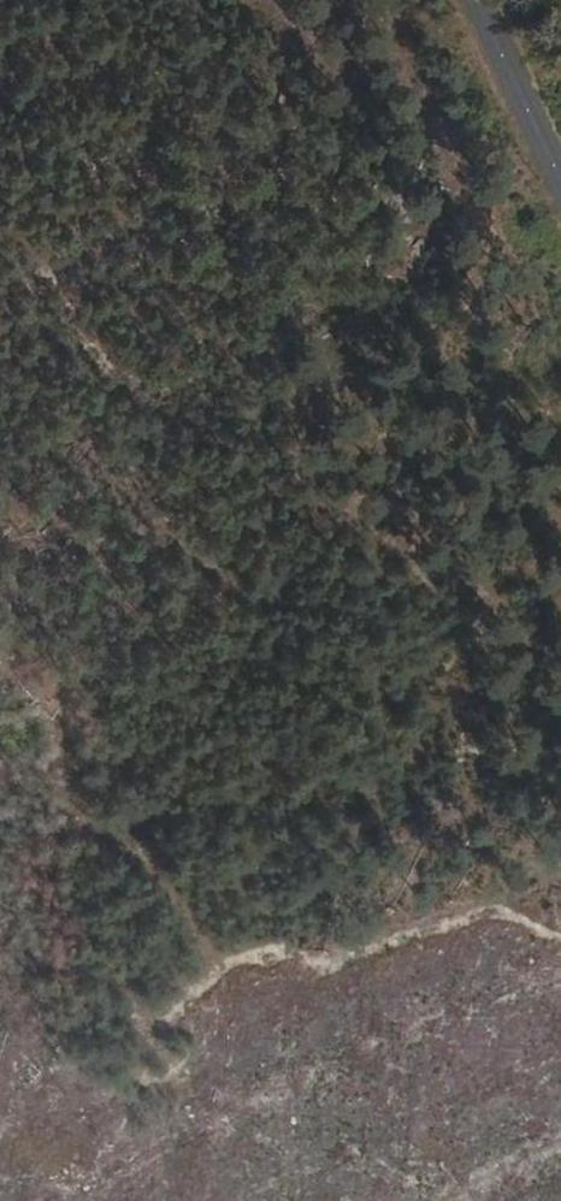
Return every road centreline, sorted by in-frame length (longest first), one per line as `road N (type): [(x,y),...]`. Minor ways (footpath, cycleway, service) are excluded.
road 1 (tertiary): [(479,0),(560,185)]

